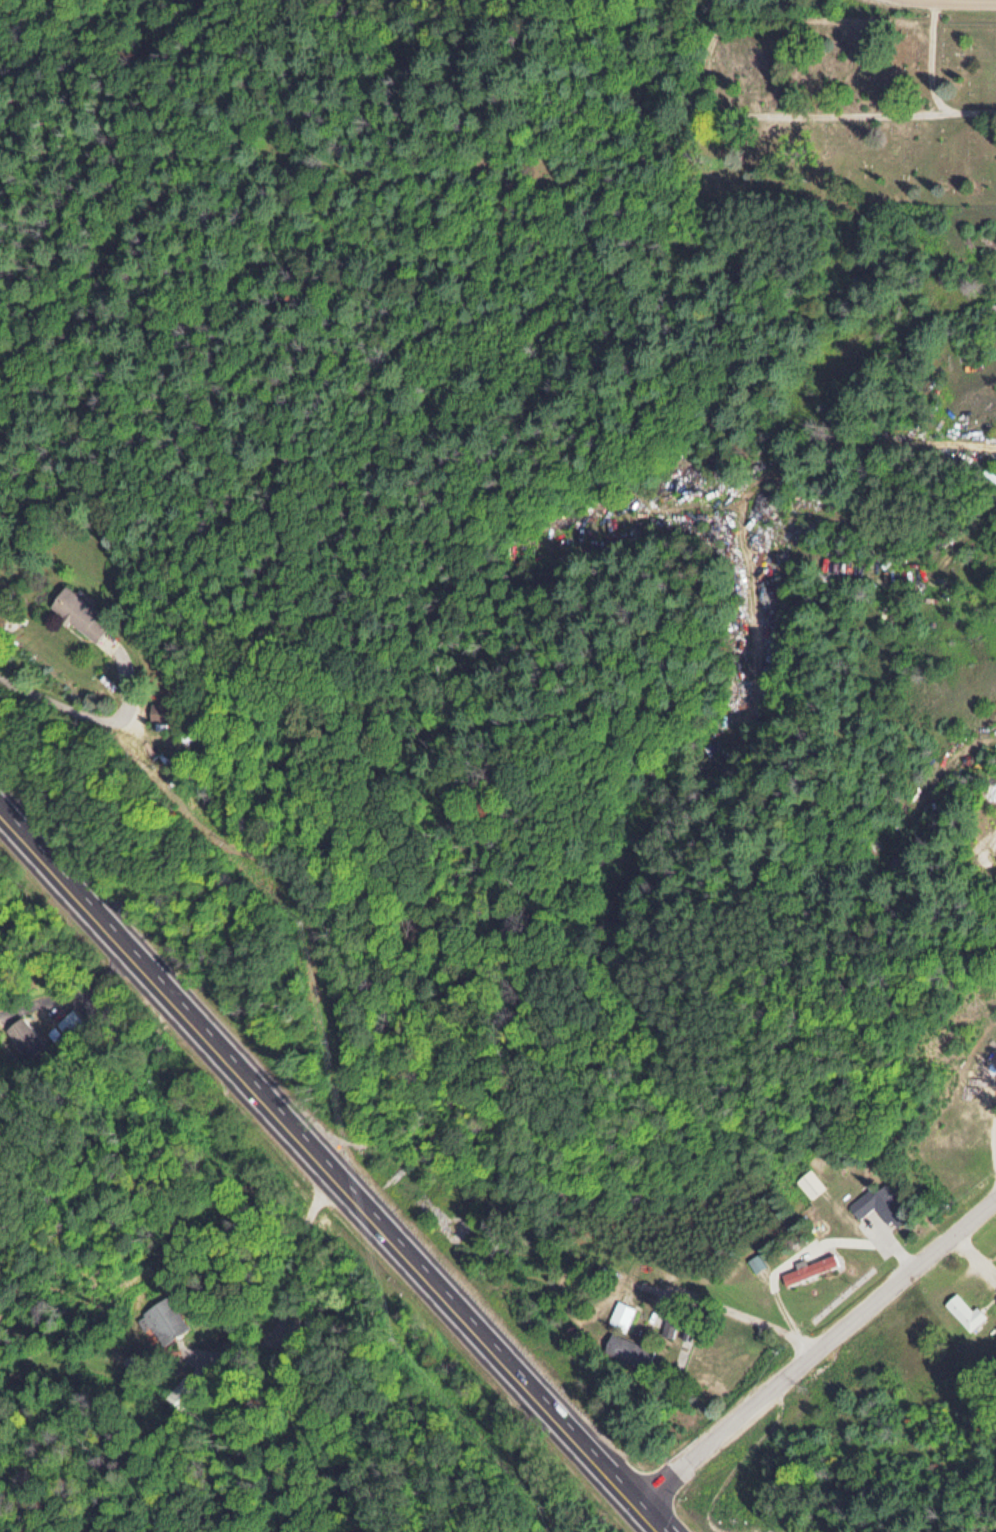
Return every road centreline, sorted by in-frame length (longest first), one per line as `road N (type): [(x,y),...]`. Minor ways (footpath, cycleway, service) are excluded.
road 1 (primary): [(655,1531),(0,824)]
road 2 (residential): [(995,1200),(633,1507)]

